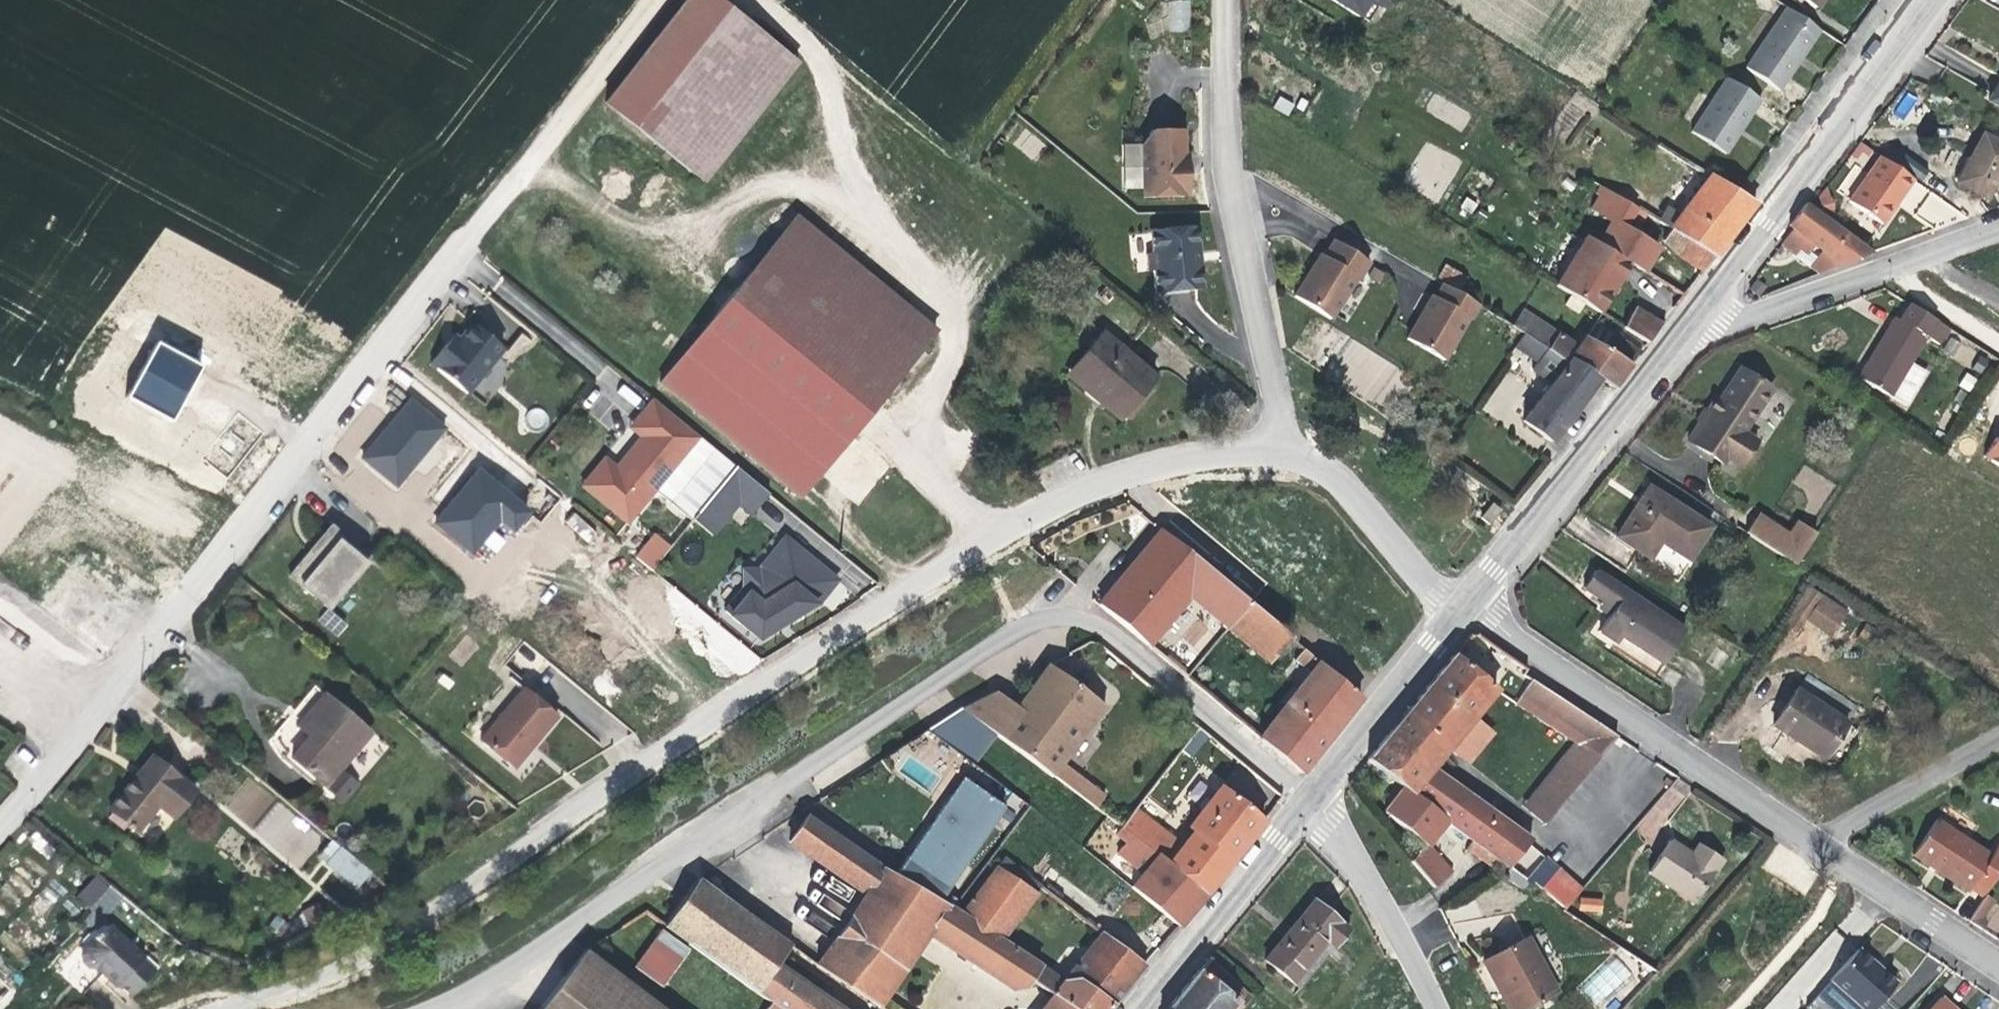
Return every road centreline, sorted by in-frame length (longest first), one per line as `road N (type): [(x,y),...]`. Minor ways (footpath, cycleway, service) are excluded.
road 1 (residential): [(233,1008),(347,969),(880,604),(1069,497),(1123,474),(1196,458),(1277,453)]
road 2 (residential): [(466,242),(0,822)]
road 3 (residential): [(1024,628),(677,861),(436,1008)]
road 4 (track): [(746,0),(810,45),(851,163),(936,288),(951,336),(928,404),(927,465),(947,500),(999,535)]
road 5 (residential): [(1277,453),(1236,225),(1222,0)]
road 6 (residential): [(1815,842),(1463,606)]
road 7 (tertiary): [(1696,314),(1924,0)]
road 8 (tertiary): [(1463,606),(1696,314)]
road 9 (residential): [(1024,628),(1059,617),(1092,622),(1306,797)]
road 10 (residential): [(1998,228),(1736,324),(1696,314)]
road 11 (track): [(647,0),(466,242)]
road 12 (tertiary): [(1140,1008),(1306,797)]
road 13 (residential): [(1306,797),(1389,916),(1437,1008)]
road 14 (tertiary): [(1306,797),(1463,606)]
road 15 (residential): [(1277,453),(1326,470),(1439,592),(1463,606)]
road 16 (residential): [(1998,967),(1815,842)]
road 17 (unclassified): [(1998,737),(1815,842)]
road 18 (track): [(1710,1008),(1767,933),(1815,842)]

